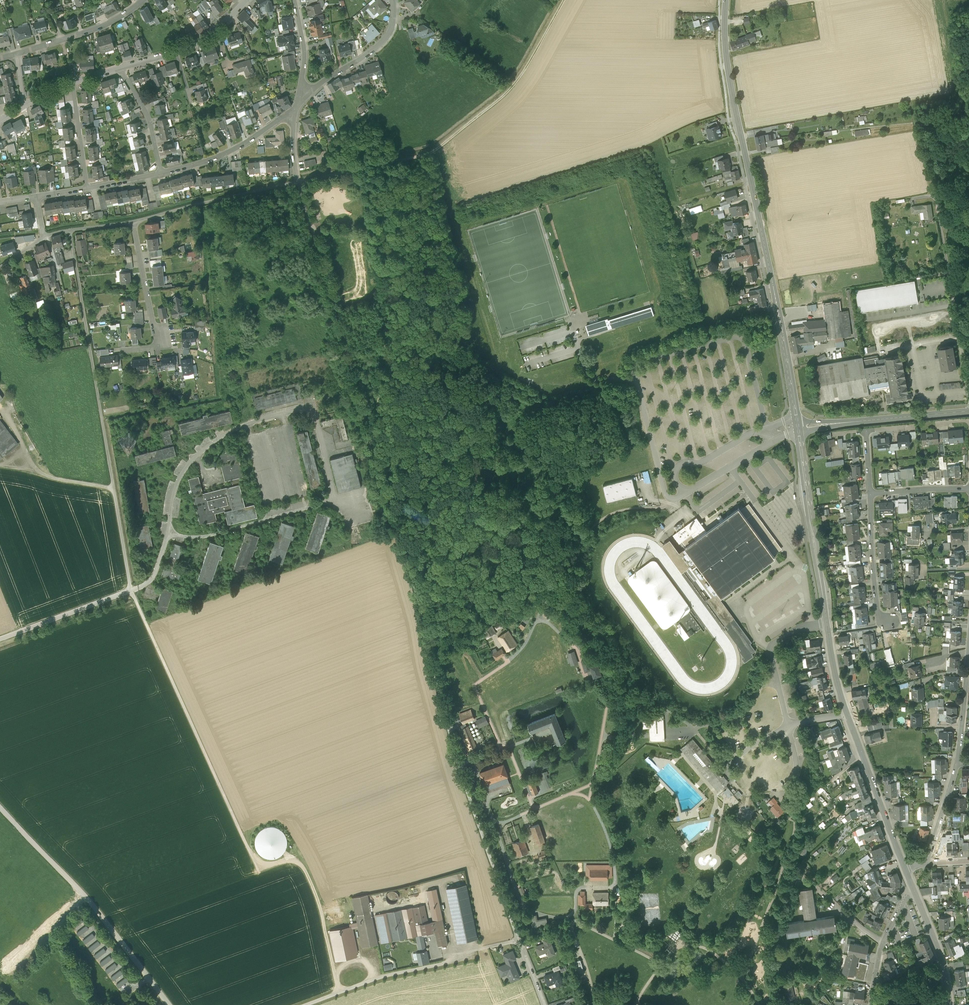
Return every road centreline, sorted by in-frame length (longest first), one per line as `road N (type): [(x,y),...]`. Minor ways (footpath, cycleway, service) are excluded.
road 1 (track): [(131,591),(256,864),(301,863),(339,993)]
road 2 (tertiary): [(904,866),(837,681),(797,427)]
road 3 (tertiary): [(797,427),(729,77),(726,0)]
road 4 (track): [(131,591),(70,230)]
road 5 (unclassified): [(0,807),(86,897),(169,1004)]
road 6 (track): [(562,0),(504,97),(431,152),(380,163)]
road 7 (unclassified): [(517,937),(448,721)]
road 8 (residential): [(968,391),(937,202)]
road 9 (tertiary): [(968,411),(797,427)]
road 10 (residential): [(298,181),(132,223)]
road 11 (residential): [(132,223),(158,347),(123,351)]
road 12 (residential): [(120,69),(216,31),(247,0)]
road 13 (unclassified): [(162,174),(218,157),(295,114)]
road 14 (residential): [(871,494),(879,621),(893,622)]
road 15 (unclassified): [(300,91),(379,45),(392,27),(394,0)]
road 16 (unclassified): [(131,591),(0,639)]
road 17 (residential): [(870,1004),(882,944),(913,888)]
road 18 (tertiary): [(950,1004),(913,888)]
road 19 (residential): [(968,643),(957,764)]

